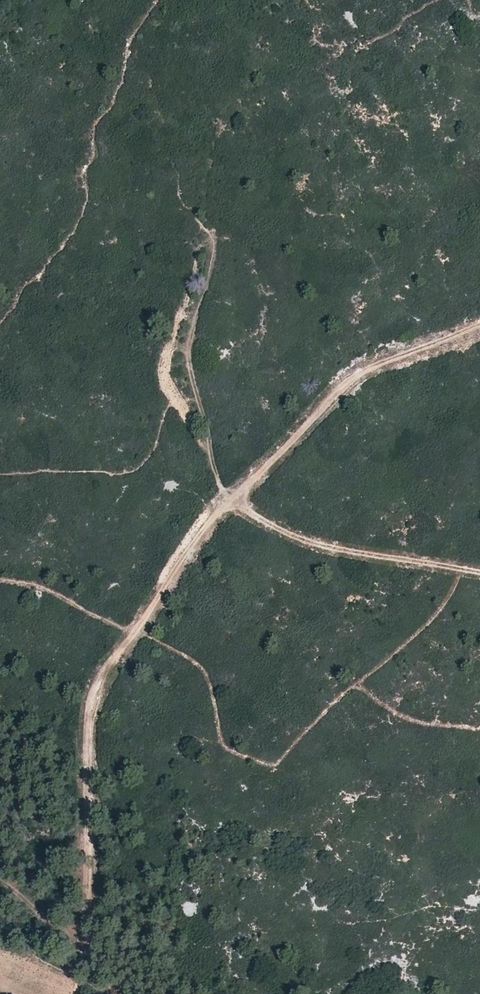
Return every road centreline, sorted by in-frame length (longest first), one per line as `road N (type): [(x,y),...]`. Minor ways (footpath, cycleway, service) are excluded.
road 1 (track): [(212,237),(190,363),(228,500),(298,540),(479,573)]
road 2 (track): [(134,631),(210,518),(352,377),(479,323)]
road 3 (track): [(85,915),(88,712),(101,676),(134,631)]

